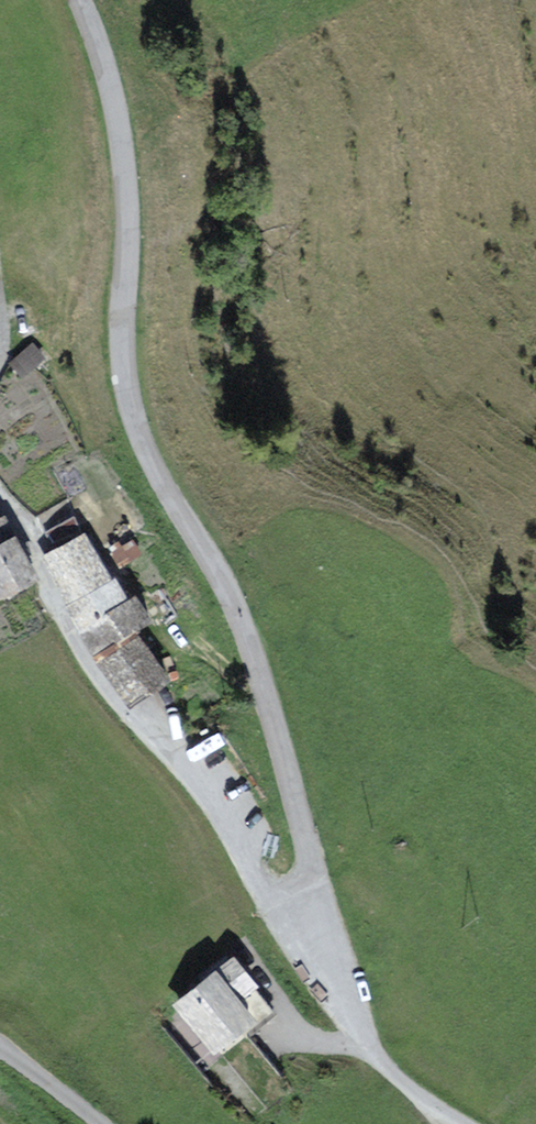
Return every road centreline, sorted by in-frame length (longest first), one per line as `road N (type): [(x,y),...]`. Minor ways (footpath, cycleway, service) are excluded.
road 1 (unclassified): [(78,0),(119,134),(129,400),(152,473),(247,641),(319,908)]
road 2 (residential): [(319,908),(293,911),(251,883),(215,806),(78,656),(11,510),(0,503)]
road 3 (unclassified): [(319,908),(341,990),(373,1054),(475,1123)]
road 4 (track): [(0,1050),(96,1123)]

